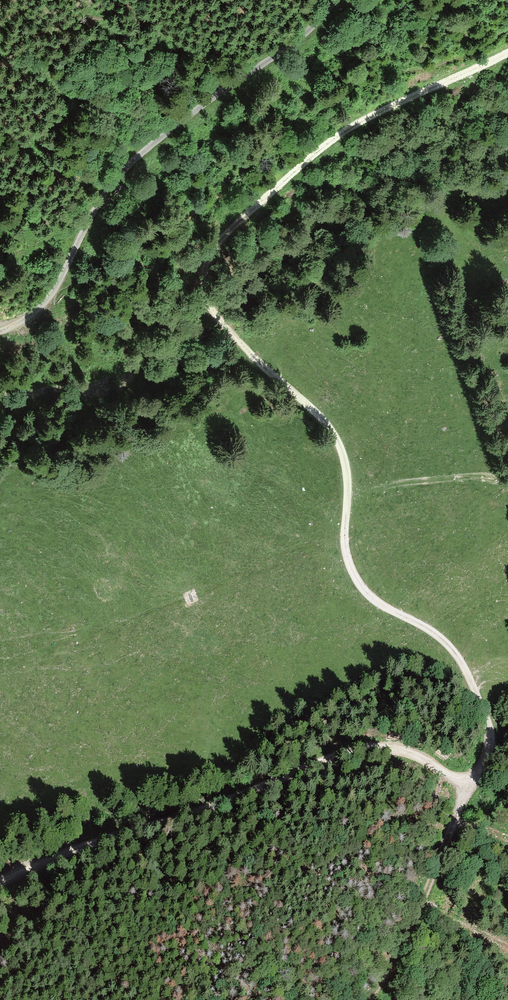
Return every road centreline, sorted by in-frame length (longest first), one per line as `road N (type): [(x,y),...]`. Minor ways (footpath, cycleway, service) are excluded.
road 1 (track): [(0,882),(353,749),(410,755),(465,780),(482,774),(490,716)]
road 2 (track): [(202,288),(233,332),(328,424),(346,467),(345,557),(357,582),(384,608),(443,635),(490,716)]
road 3 (unclassified): [(337,0),(299,39),(127,168),(50,297),(0,329)]
road 4 (track): [(507,52),(314,154),(218,239),(202,288)]
road 5 (track): [(465,780),(419,912),(372,999)]
road 6 (track): [(507,478),(348,489)]

